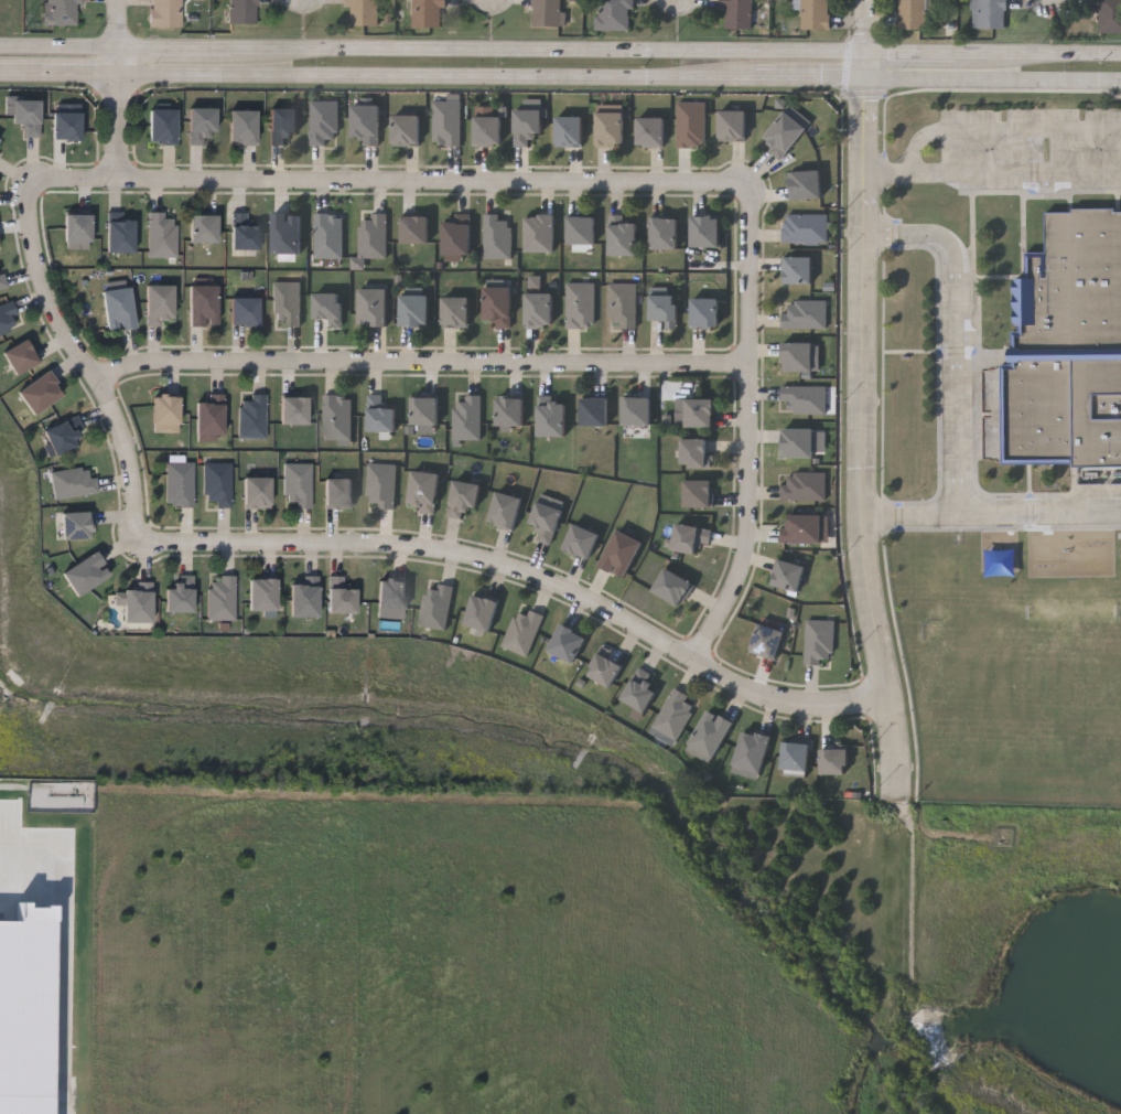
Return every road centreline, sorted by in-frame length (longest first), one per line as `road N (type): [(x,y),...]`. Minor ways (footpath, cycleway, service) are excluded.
road 1 (residential): [(891,694),(806,707),(755,695),(605,604),(460,554),(151,543),(137,534)]
road 2 (residential): [(863,77),(862,411),(895,796)]
road 3 (residential): [(747,188),(732,180),(31,183)]
road 4 (residential): [(100,382),(140,364),(750,364)]
road 5 (secondary): [(863,53),(234,49)]
road 6 (secondary): [(119,75),(716,76)]
road 7 (residential): [(694,658),(750,544),(747,188)]
road 8 (residential): [(31,183),(47,296),(125,436),(137,534)]
road 9 (secondary): [(863,77),(1120,81)]
road 10 (secondary): [(1120,54),(959,53)]
road 11 (secondary): [(716,76),(863,77)]

